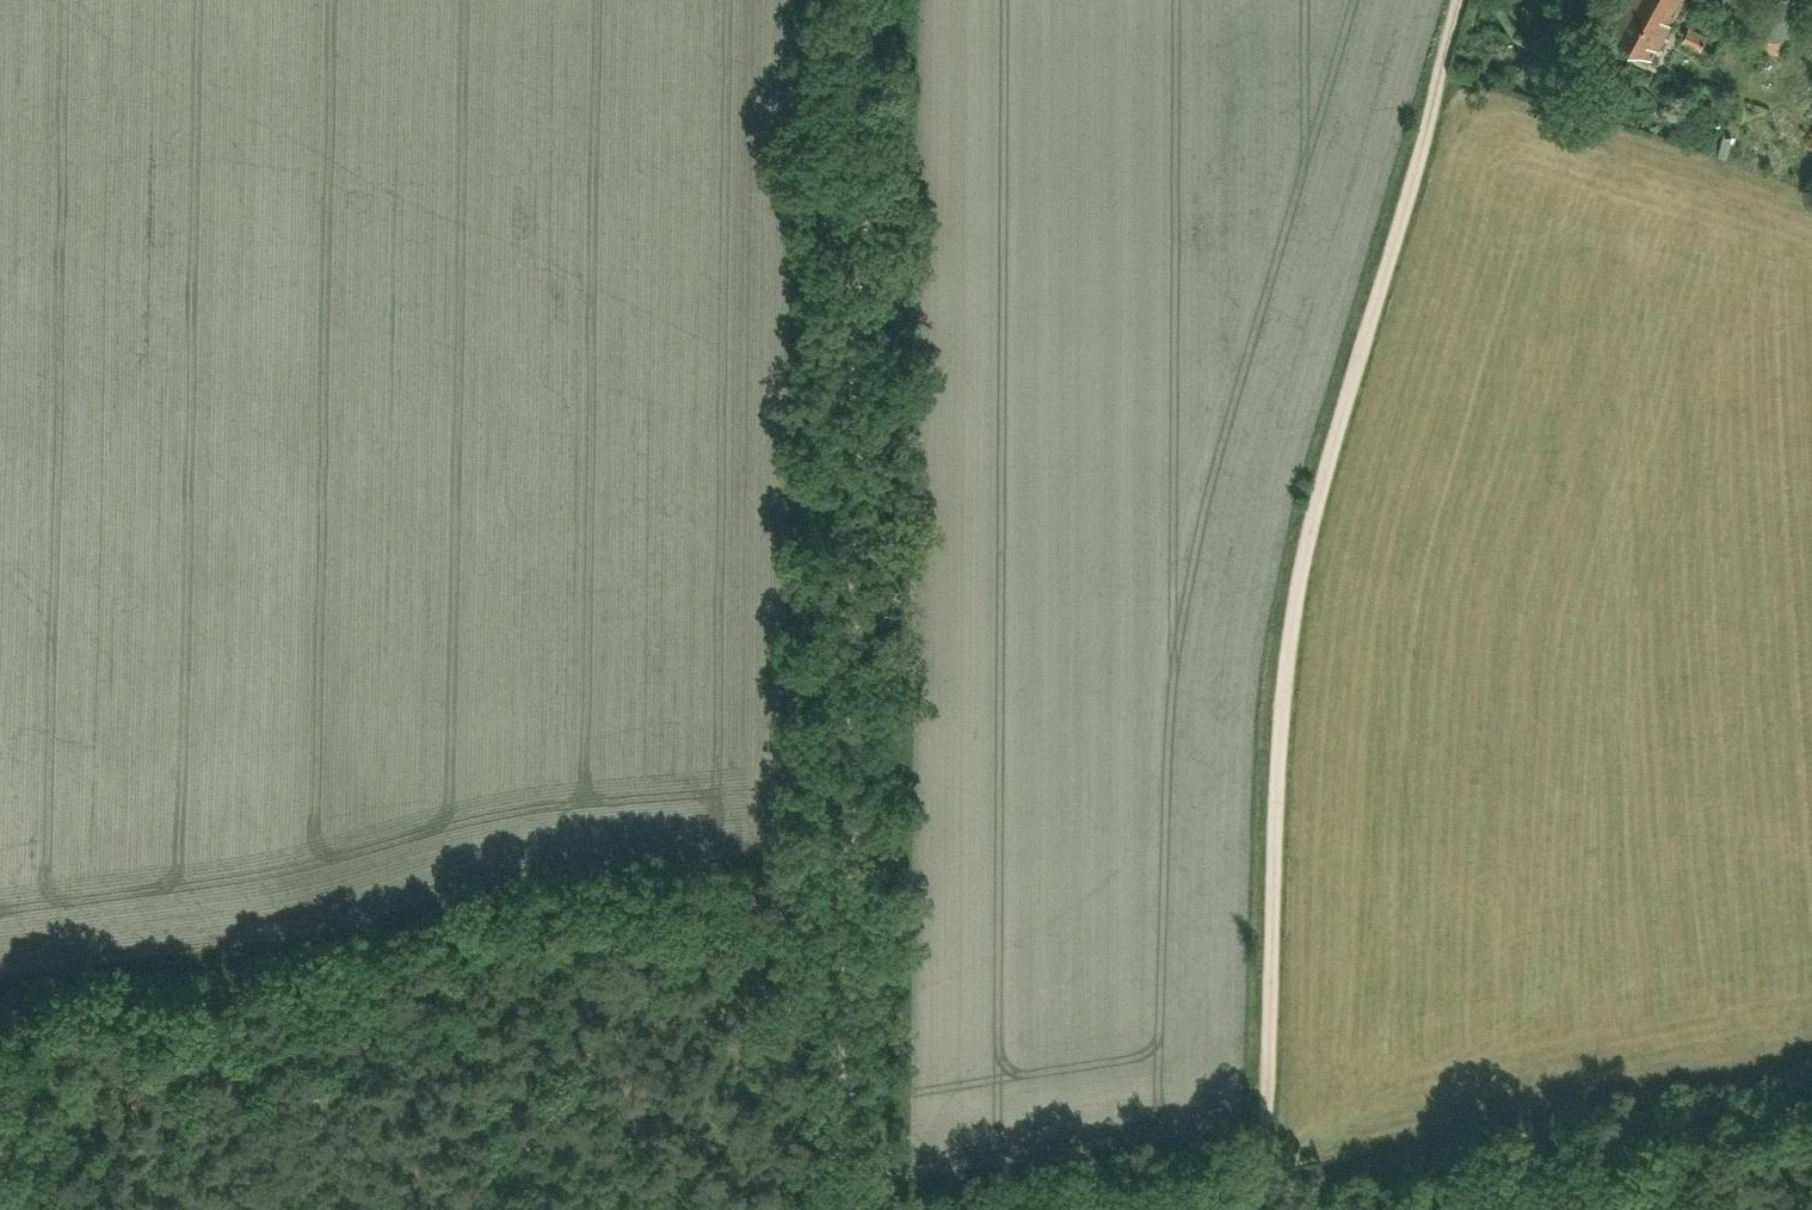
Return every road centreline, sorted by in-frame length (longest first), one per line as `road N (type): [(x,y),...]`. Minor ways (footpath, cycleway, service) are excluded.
road 1 (track): [(1222,1209),(1259,1150),(1270,1101),(1280,741),(1304,563),(1459,0)]
road 2 (track): [(859,1209),(861,0)]
road 3 (track): [(1420,1209),(1618,1134),(1734,1116),(1811,1093)]

